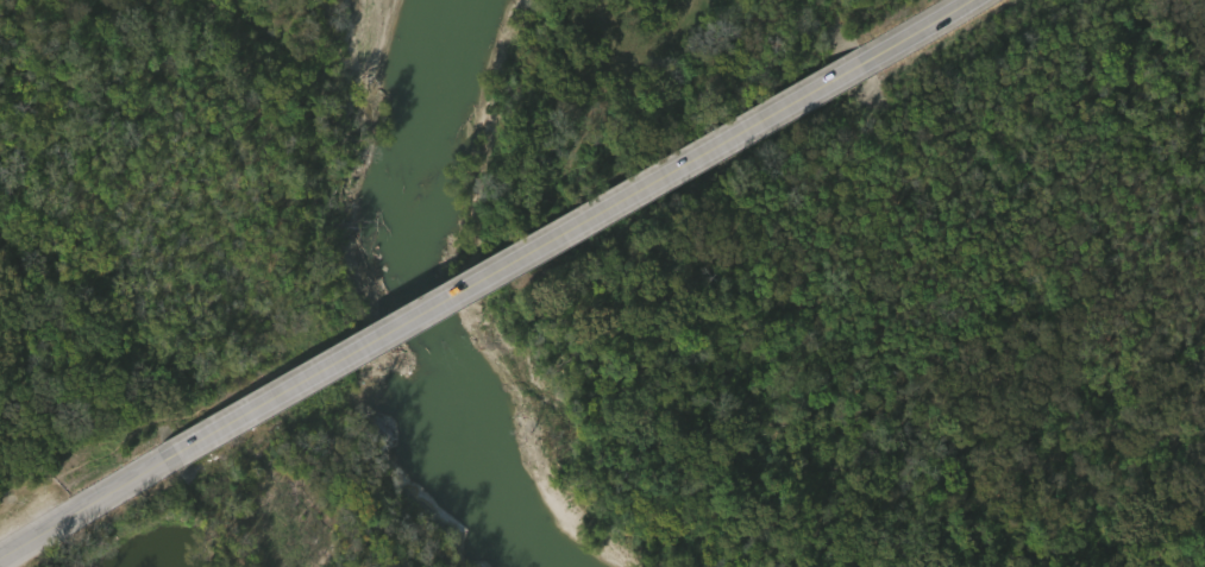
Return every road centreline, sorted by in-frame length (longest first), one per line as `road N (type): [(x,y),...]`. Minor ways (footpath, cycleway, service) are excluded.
road 1 (tertiary): [(168,458),(903,40)]
road 2 (tertiary): [(0,557),(168,458)]

